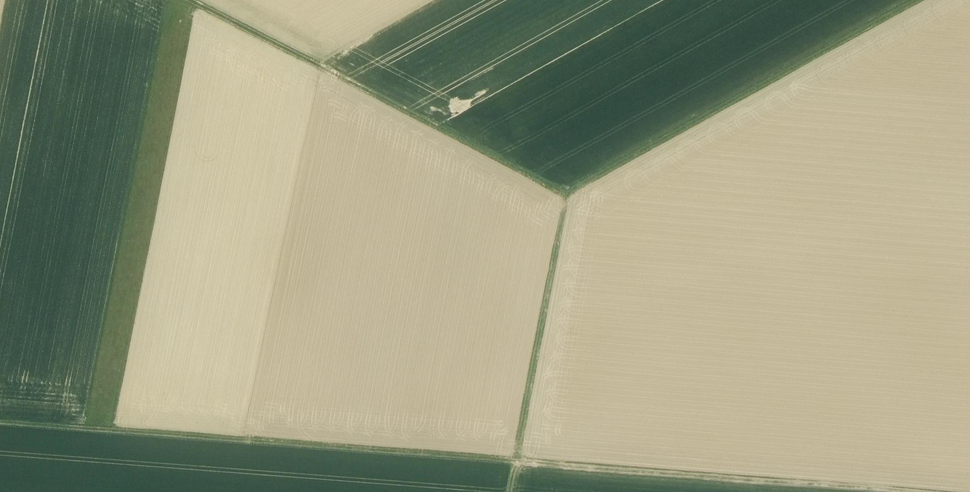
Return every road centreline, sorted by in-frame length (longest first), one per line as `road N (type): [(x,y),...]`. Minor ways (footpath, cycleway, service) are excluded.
road 1 (track): [(515,462),(0,423)]
road 2 (track): [(188,0),(568,195)]
road 3 (track): [(568,195),(920,0)]
road 4 (track): [(904,491),(515,462)]
road 5 (track): [(515,462),(568,195)]
road 6 (track): [(465,0),(333,74)]

